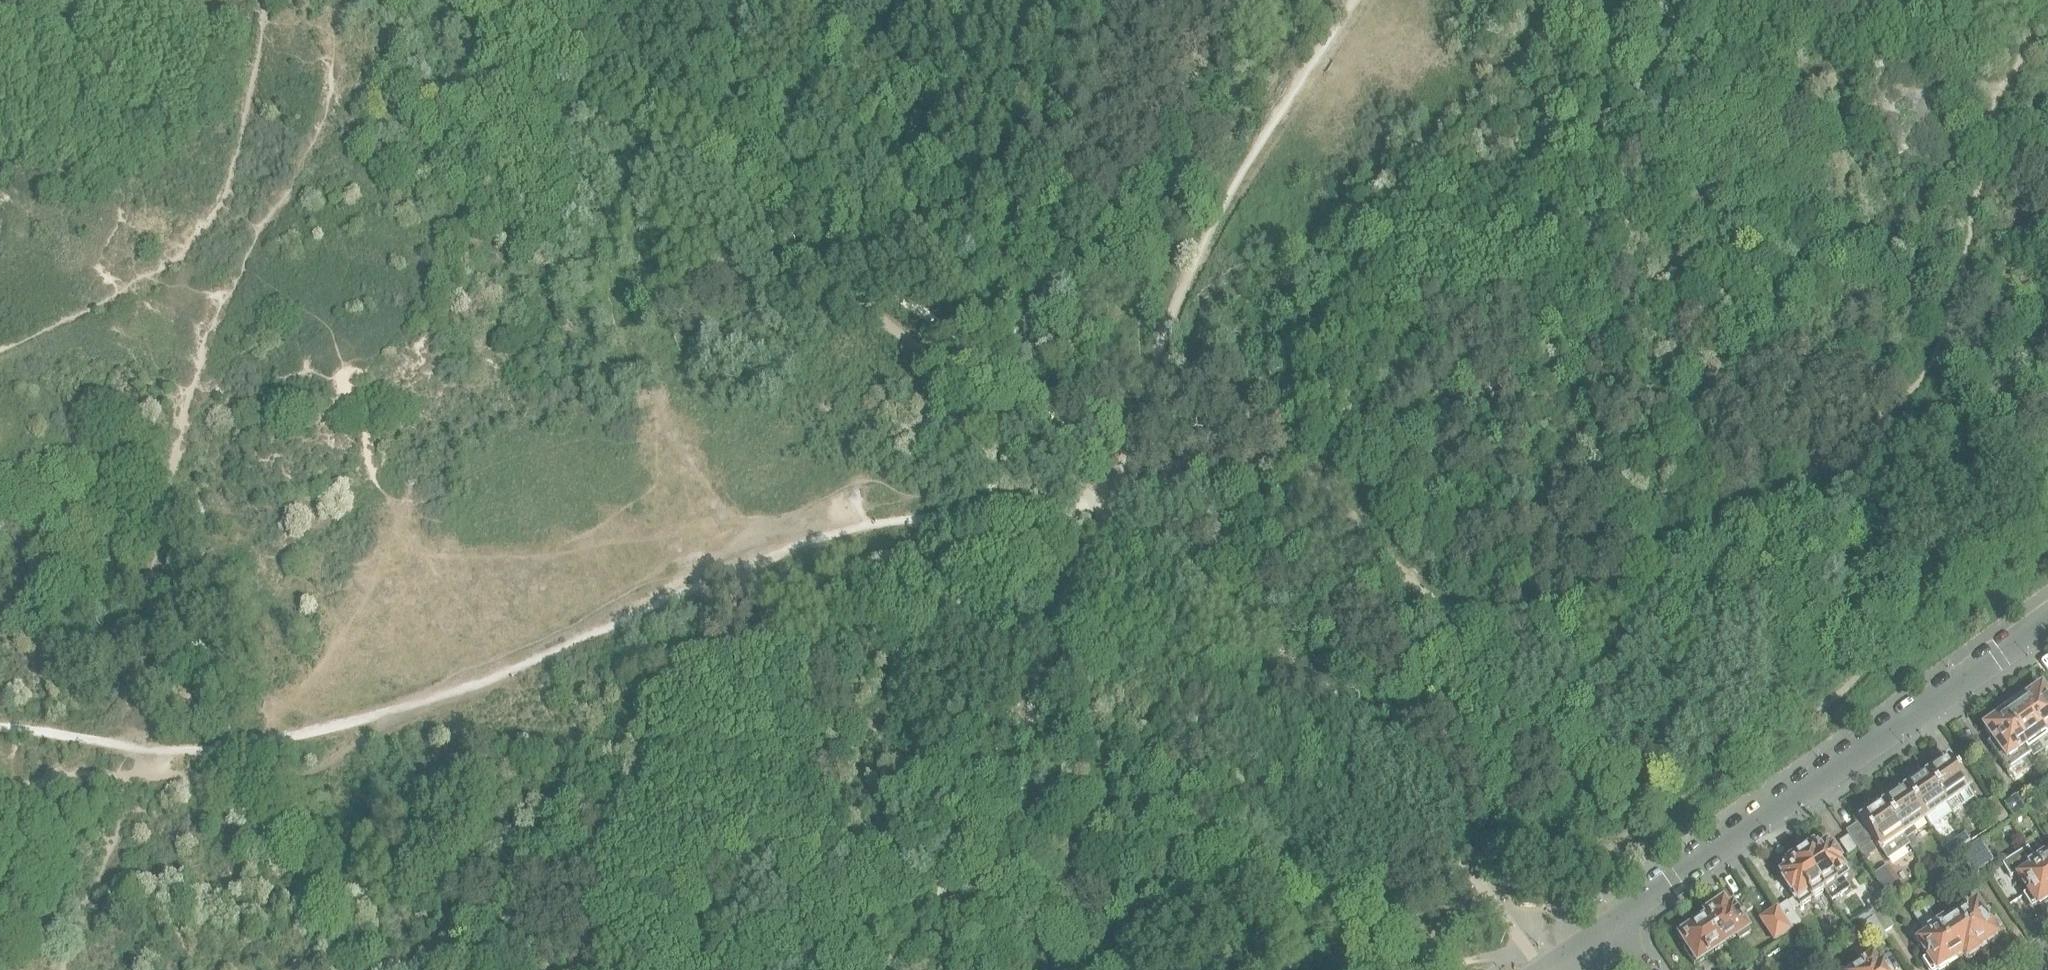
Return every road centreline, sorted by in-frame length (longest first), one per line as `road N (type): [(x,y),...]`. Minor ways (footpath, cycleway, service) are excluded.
road 1 (residential): [(2047,627),(1620,922)]

